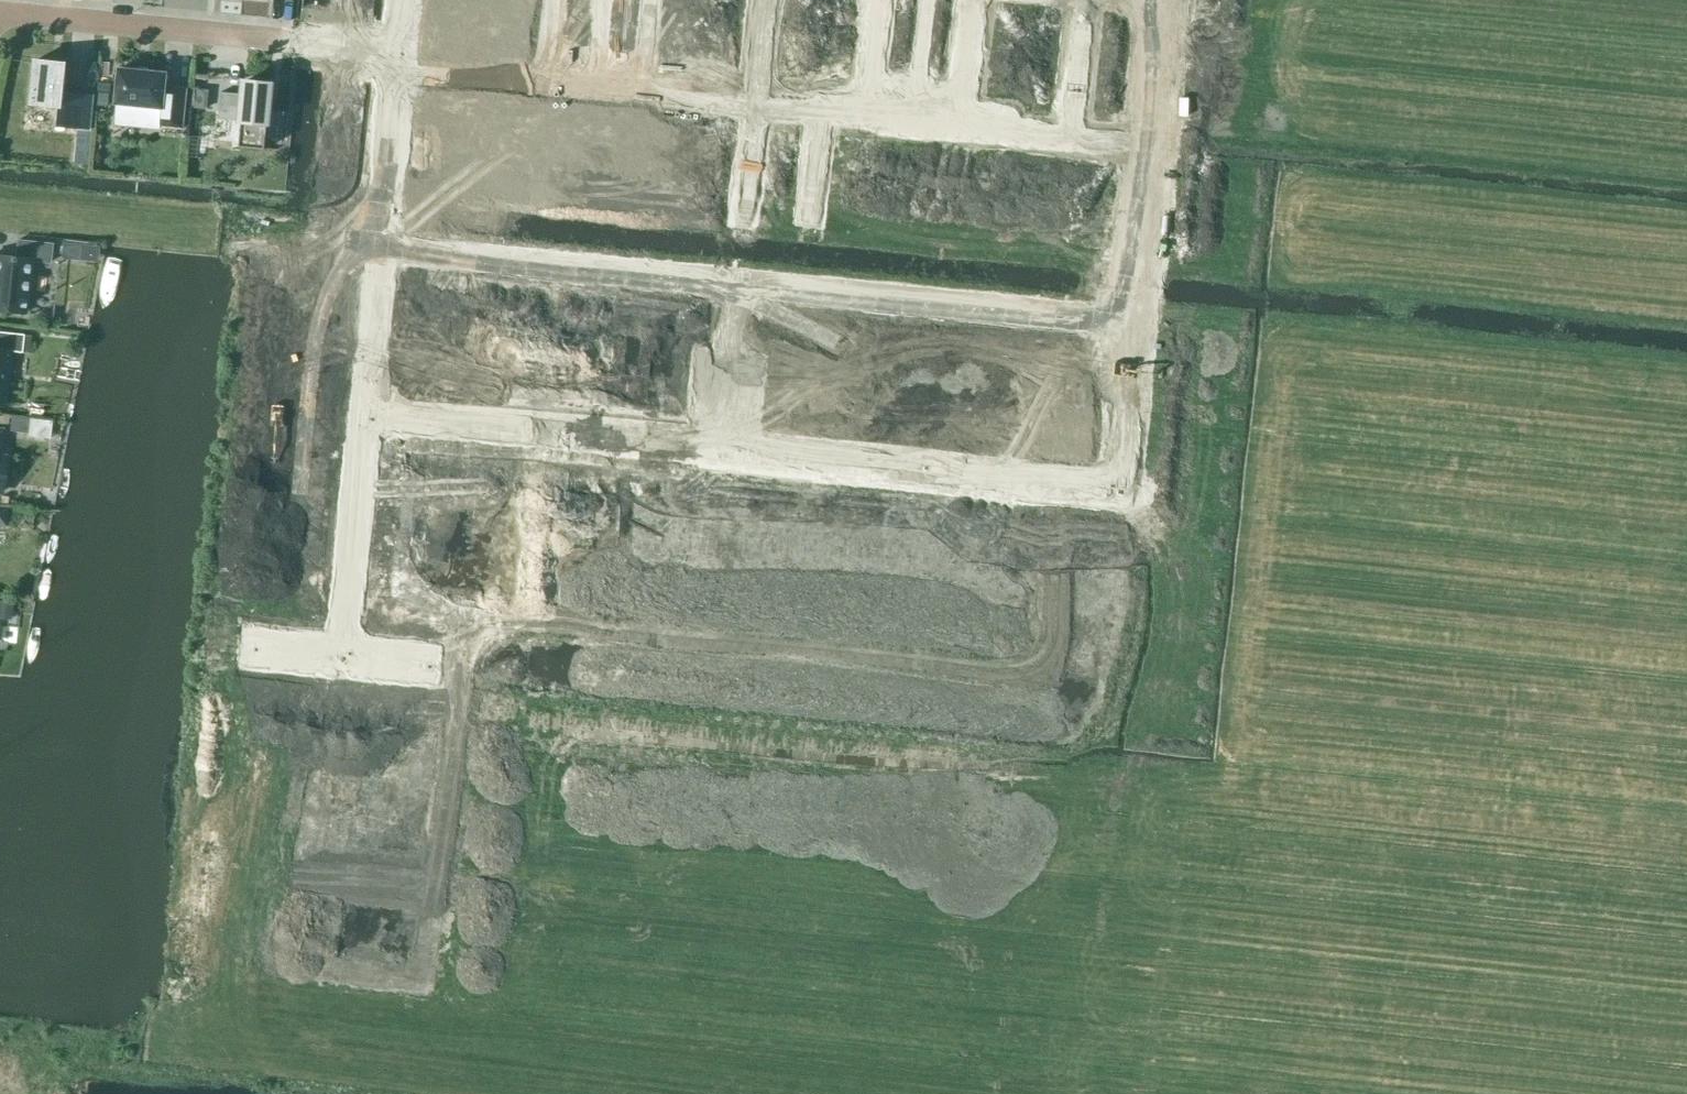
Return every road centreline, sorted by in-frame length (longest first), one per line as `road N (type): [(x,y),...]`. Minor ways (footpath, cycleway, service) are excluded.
road 1 (residential): [(1170,0),(1123,493),(369,417)]
road 2 (residential): [(0,13),(405,52)]
road 3 (residential): [(405,52),(369,417)]
road 4 (residential): [(369,417),(348,656)]

